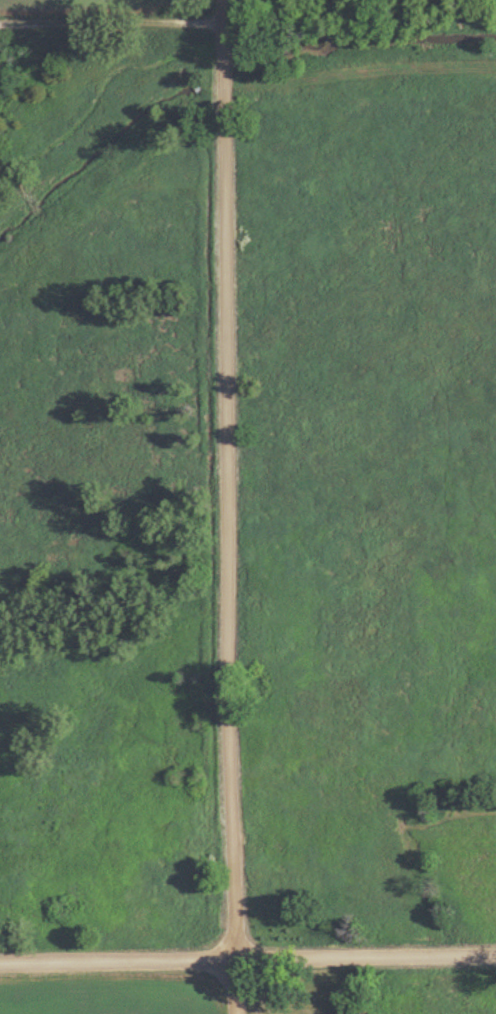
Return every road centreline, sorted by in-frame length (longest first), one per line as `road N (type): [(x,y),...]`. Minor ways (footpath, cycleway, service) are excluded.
road 1 (residential): [(238,1013),(223,0)]
road 2 (residential): [(0,965),(495,956)]
road 3 (residential): [(0,31),(223,25)]

